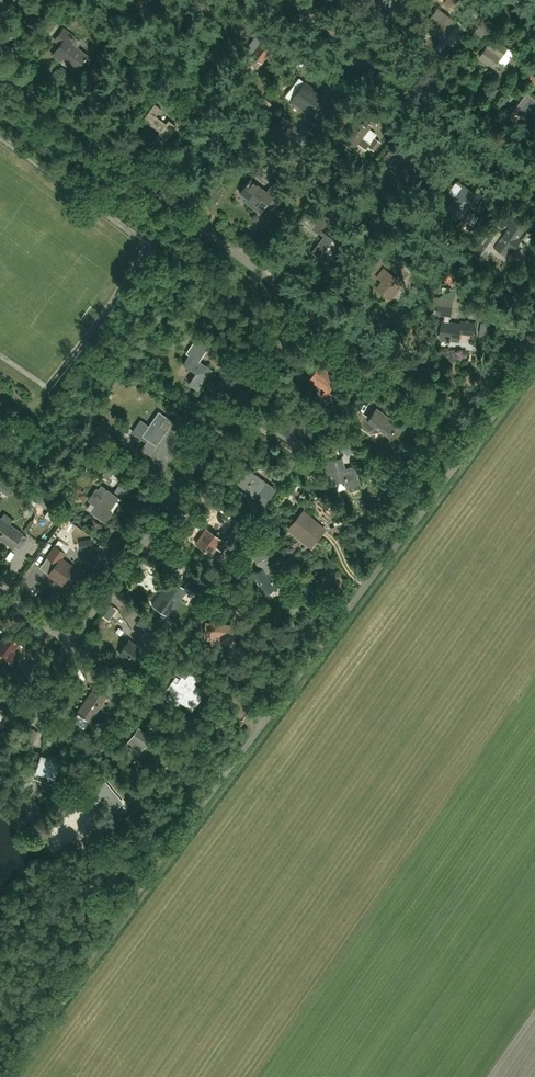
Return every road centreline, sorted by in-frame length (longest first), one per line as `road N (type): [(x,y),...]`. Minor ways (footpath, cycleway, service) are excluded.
road 1 (residential): [(0,65),(475,438)]
road 2 (residential): [(295,0),(534,182)]

